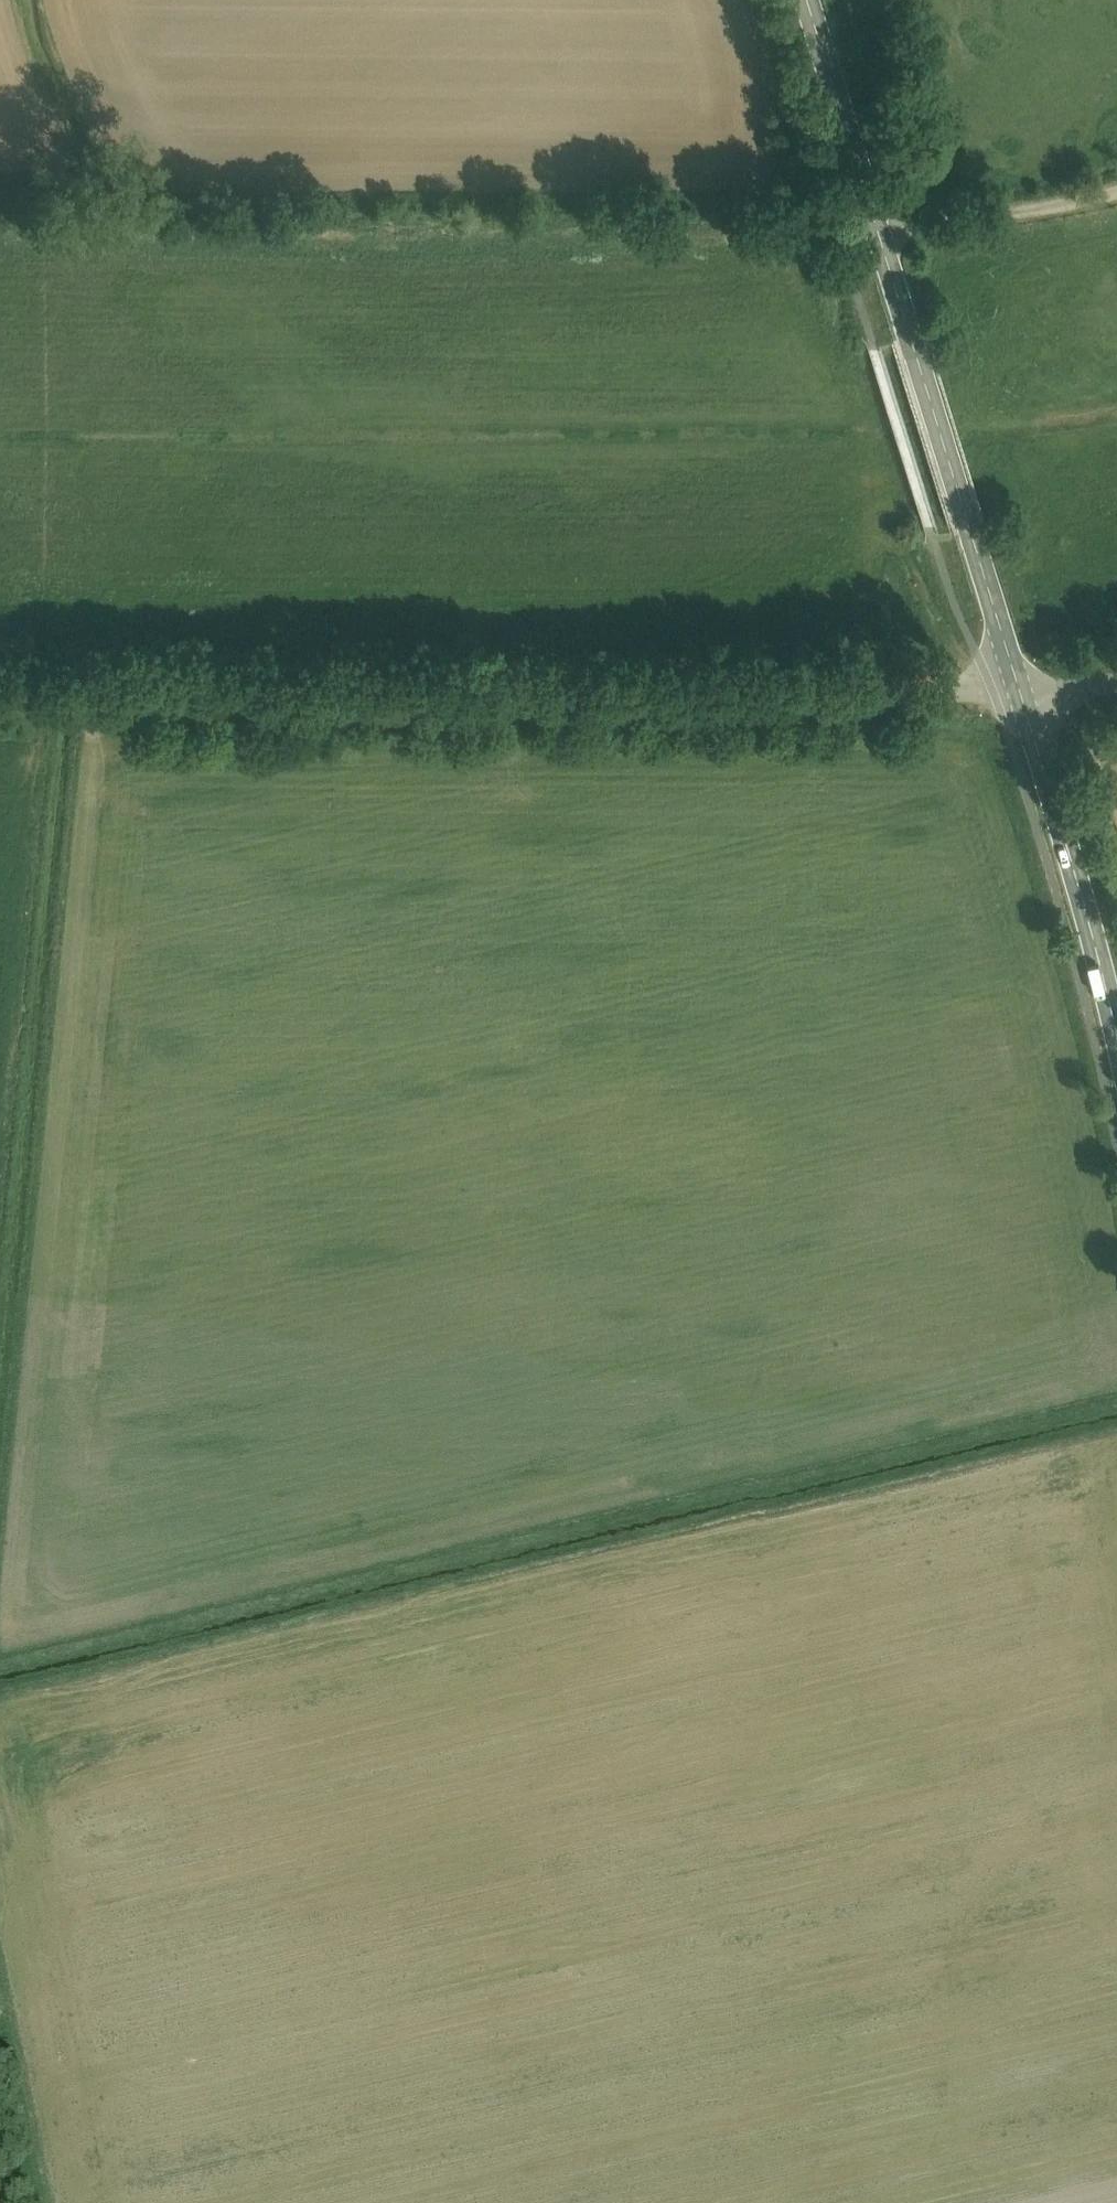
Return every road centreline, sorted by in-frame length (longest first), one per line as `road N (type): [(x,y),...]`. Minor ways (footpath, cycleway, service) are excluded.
road 1 (unclassified): [(1023,696),(997,690),(0,698)]
road 2 (tertiary): [(810,0),(1023,696)]
road 3 (tertiary): [(1023,696),(1116,1014)]

